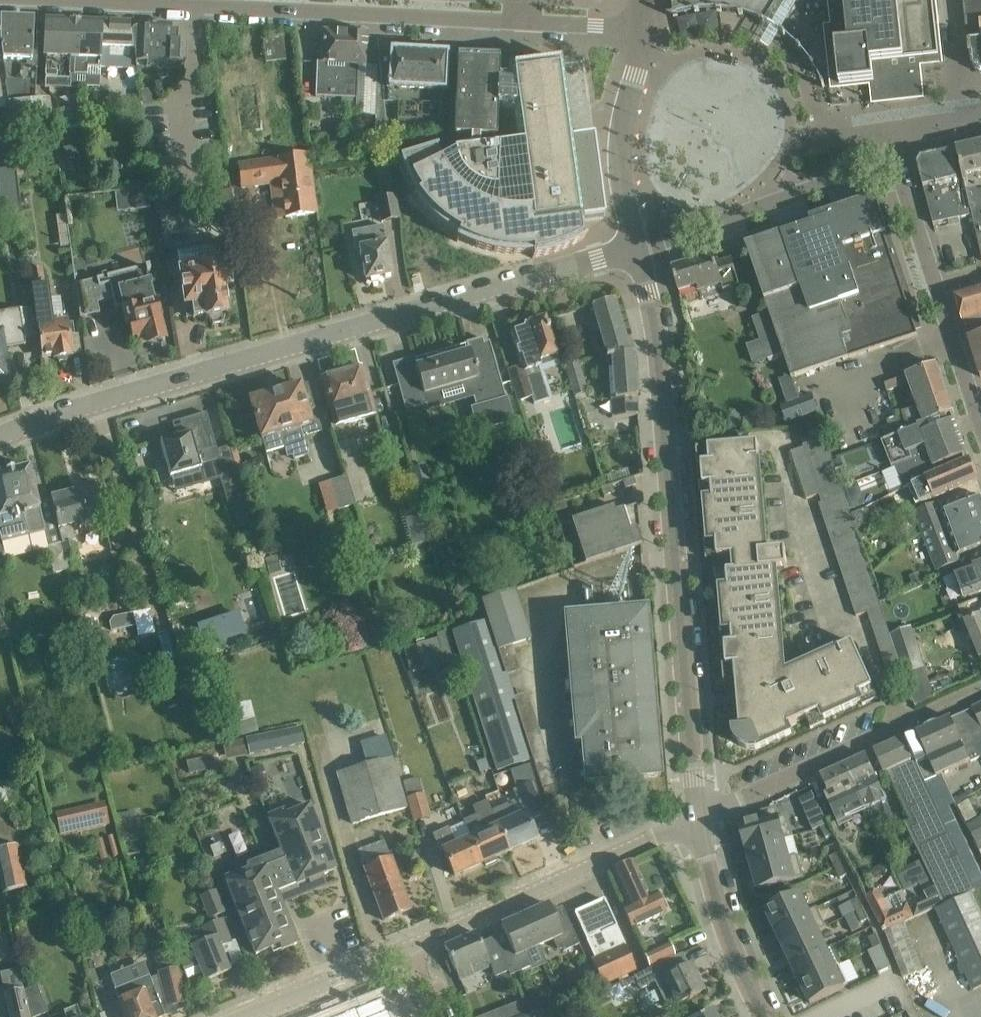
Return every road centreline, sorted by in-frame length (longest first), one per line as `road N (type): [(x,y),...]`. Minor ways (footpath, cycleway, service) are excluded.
road 1 (residential): [(640,246),(65,411),(0,437)]
road 2 (tertiary): [(699,820),(656,335),(640,246)]
road 3 (residential): [(411,946),(699,820)]
road 4 (residential): [(699,820),(980,685)]
road 5 (tertiary): [(207,0),(517,19)]
road 6 (residential): [(980,433),(889,154)]
road 7 (residential): [(889,154),(836,182),(640,246)]
road 8 (tertiary): [(640,246),(620,159),(646,17)]
road 9 (tertiary): [(765,1016),(721,912),(699,820)]
road 10 (residential): [(238,1016),(411,946)]
road 11 (tertiary): [(517,19),(646,17)]

